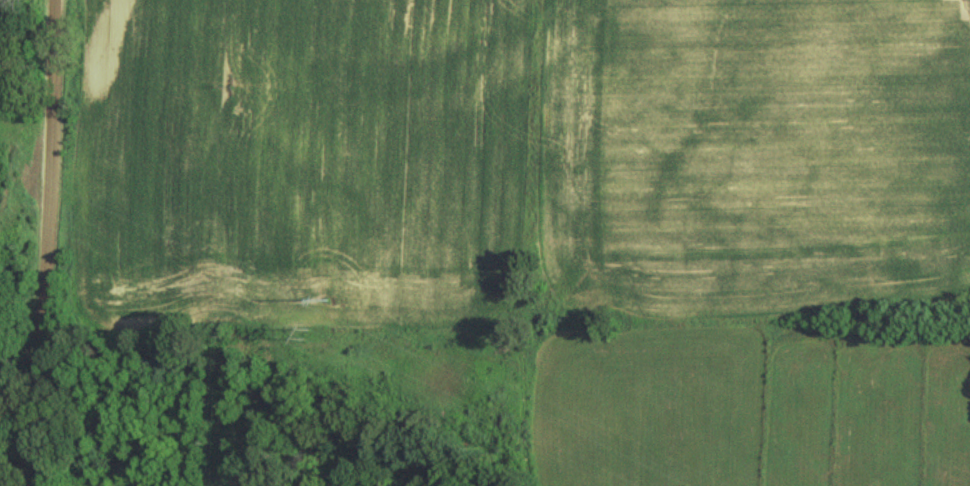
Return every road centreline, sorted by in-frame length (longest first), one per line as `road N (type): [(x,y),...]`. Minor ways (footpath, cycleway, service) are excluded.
road 1 (residential): [(51,0),(30,485)]

